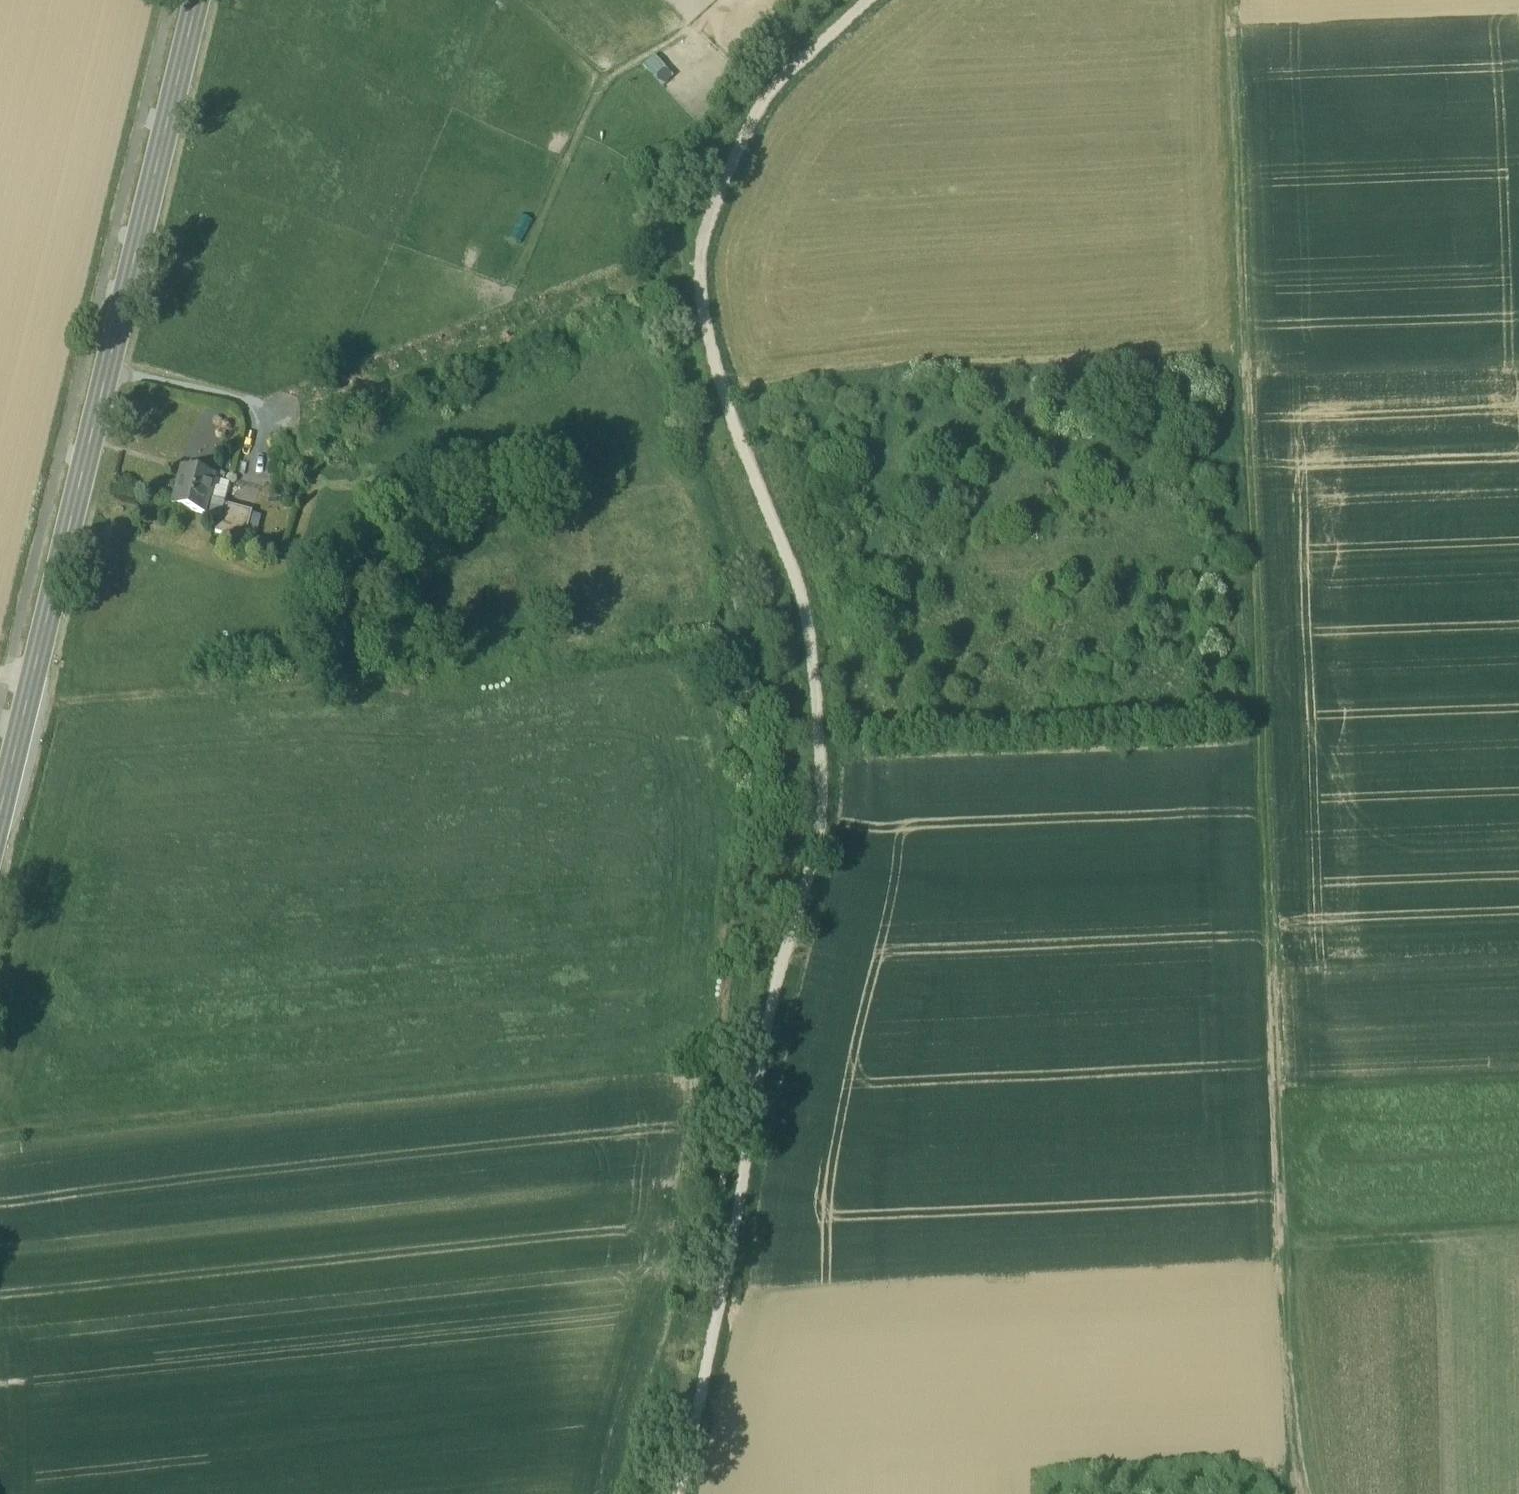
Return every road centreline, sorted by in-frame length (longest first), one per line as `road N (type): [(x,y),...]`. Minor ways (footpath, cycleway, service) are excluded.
road 1 (track): [(884,0),(768,109),(707,250),(707,320),(730,405),(814,632),(830,812),(828,850),(780,1003),(687,1493)]
road 2 (track): [(1240,0),(1307,1493)]
road 3 (primary): [(0,815),(197,0)]

